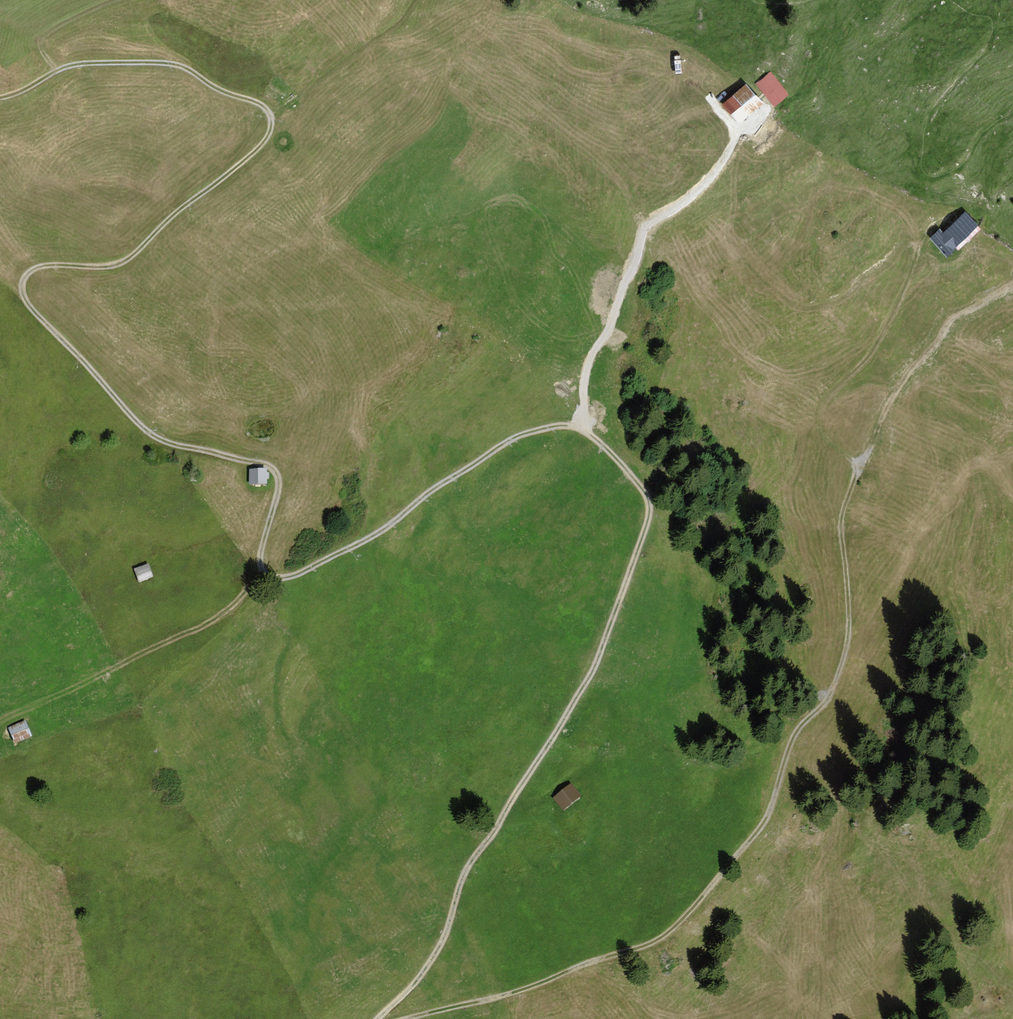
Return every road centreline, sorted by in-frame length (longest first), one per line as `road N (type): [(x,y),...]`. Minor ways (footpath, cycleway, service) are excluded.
road 1 (track): [(0,99),(56,72),(151,64),(188,68),(272,118),(248,159),(134,258),(116,266),(50,266),(29,272),(24,285),(39,314),(155,438),(277,472),(257,572),(266,578),(306,571),(355,546),(515,437),(544,428),(581,428),(647,502),(594,662),(469,864),(420,976),(379,1018)]
road 2 (track): [(935,226),(877,345),(818,416),(855,475),(842,526),(845,662),(834,691),(800,731),(767,812),(685,917),(659,938),(521,991),(412,1018)]
road 3 (track): [(416,0),(395,27),(272,118)]
road 4 (track): [(117,0),(68,18),(46,36),(42,54),(56,72)]

